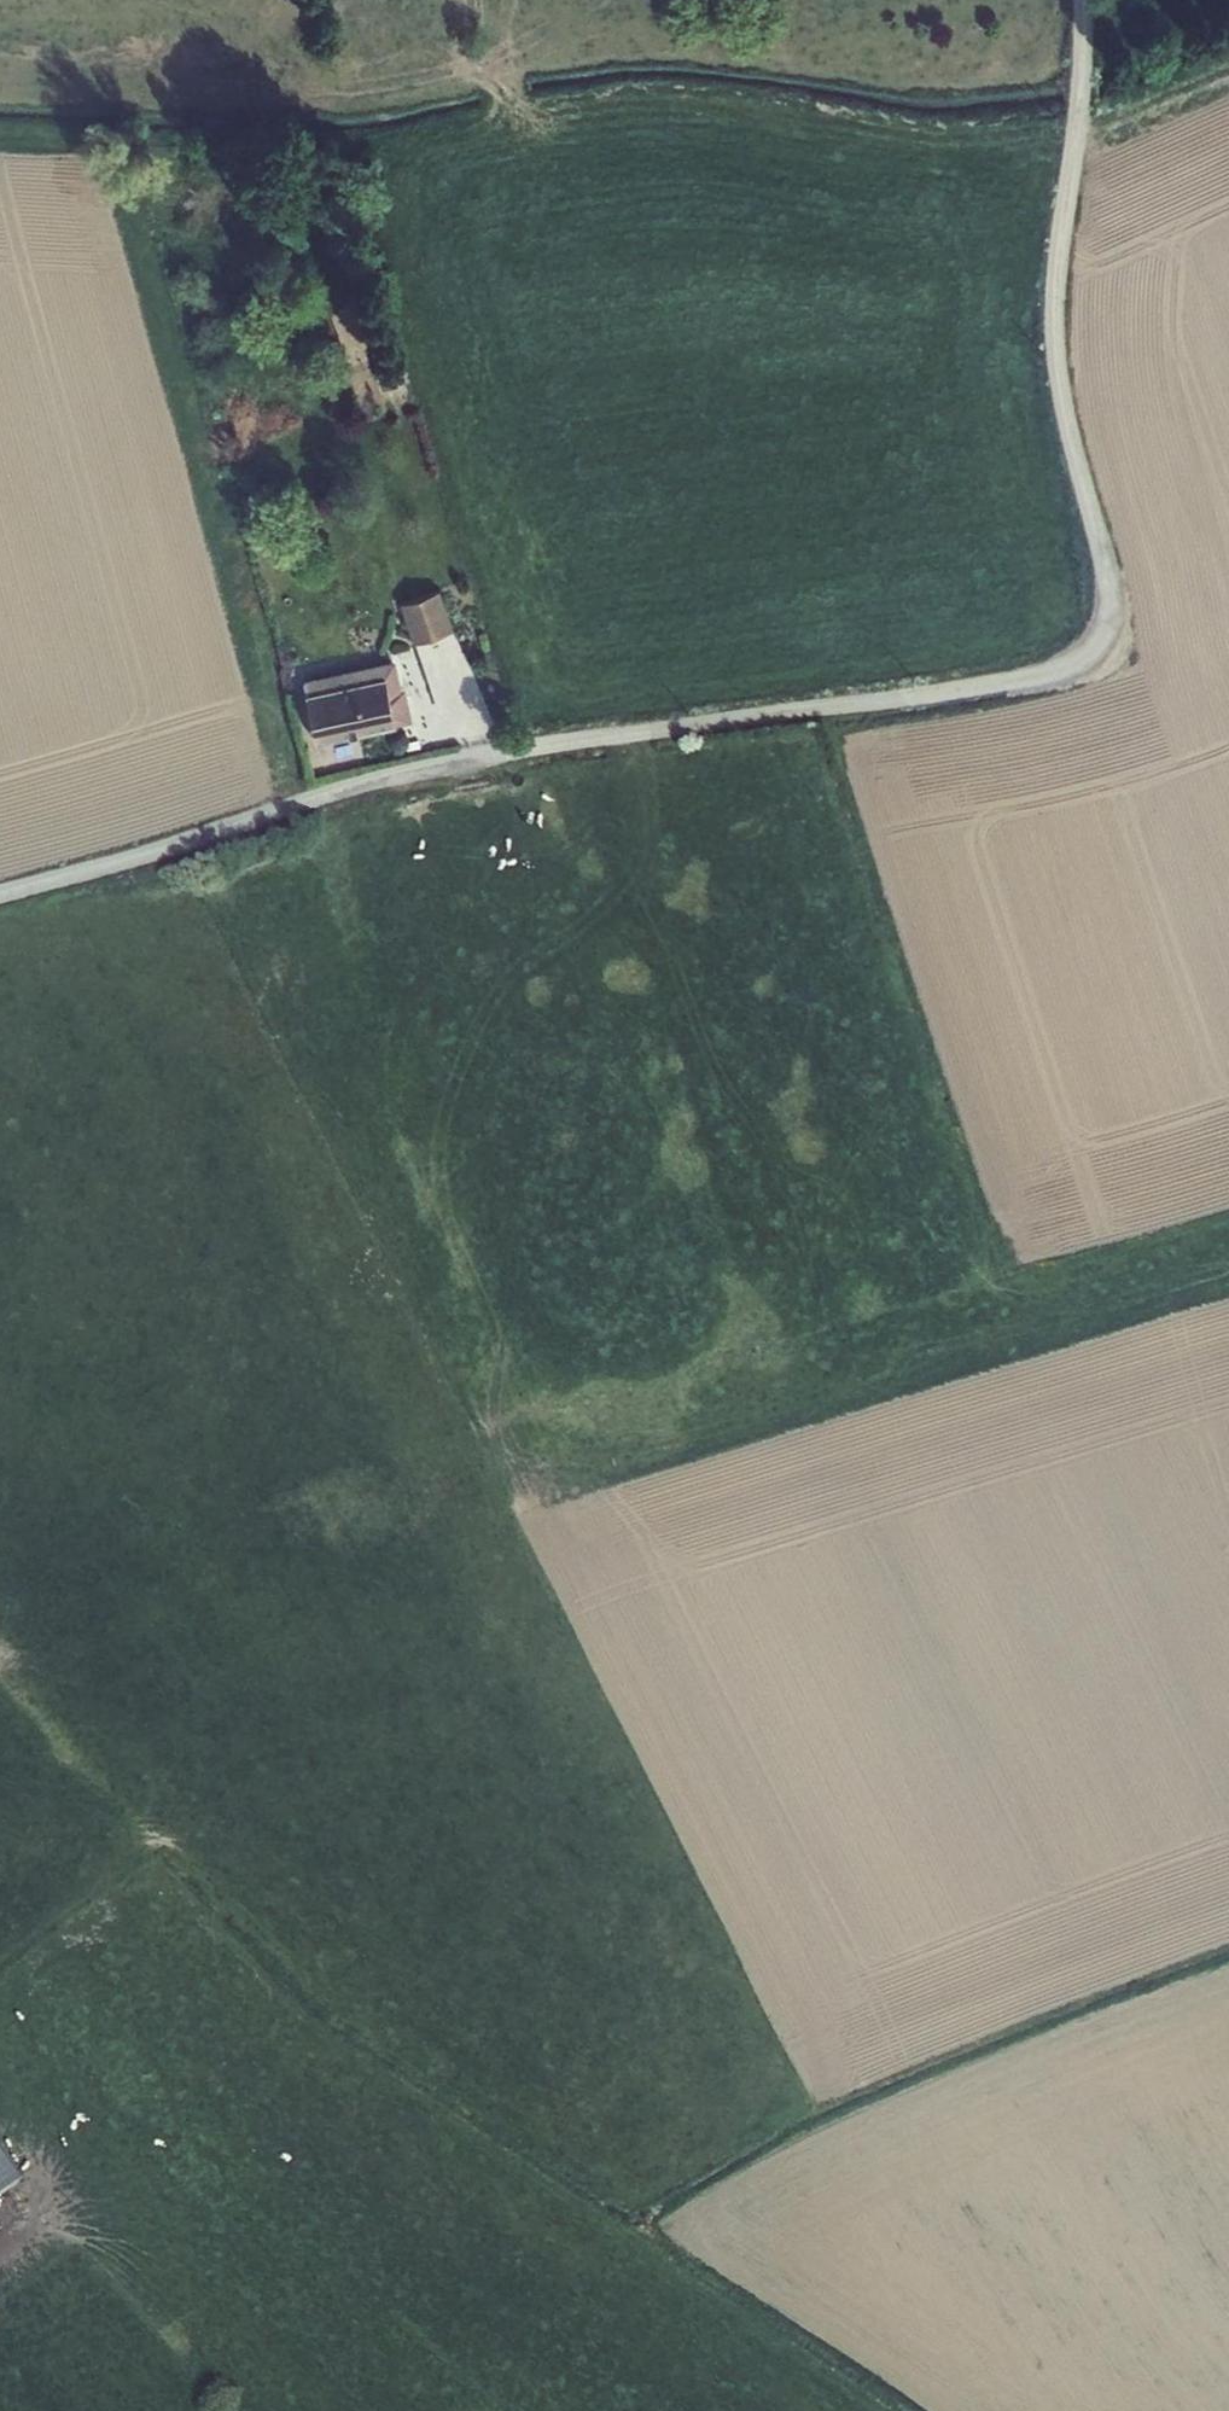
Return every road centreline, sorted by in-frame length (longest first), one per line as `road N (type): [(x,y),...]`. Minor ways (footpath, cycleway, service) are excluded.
road 1 (unclassified): [(0,890),(529,747),(1016,683),(1072,663),(1102,629),(1110,582),(1069,426),(1058,296),(1075,183),(1084,0)]

